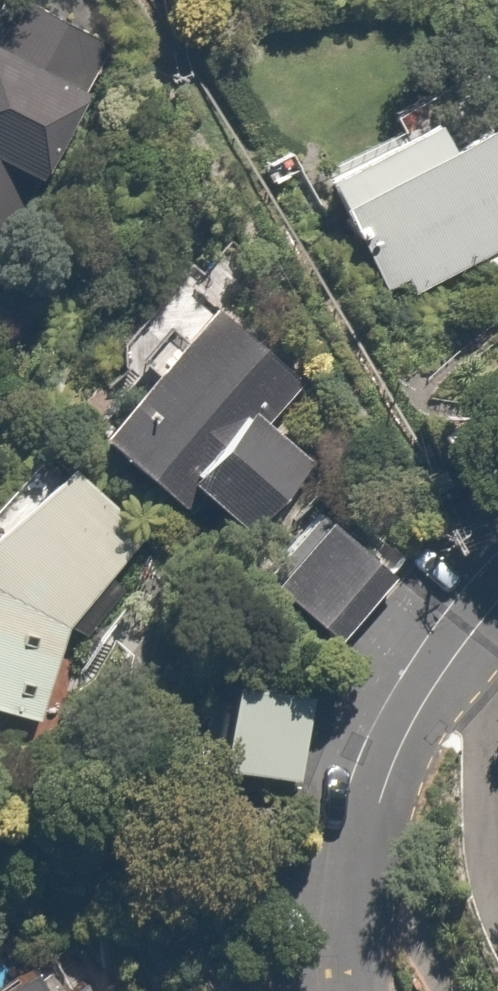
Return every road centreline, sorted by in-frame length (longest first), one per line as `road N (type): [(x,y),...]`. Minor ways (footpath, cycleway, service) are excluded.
road 1 (residential): [(338,990),(330,903),(358,784),(411,682),(497,570)]

